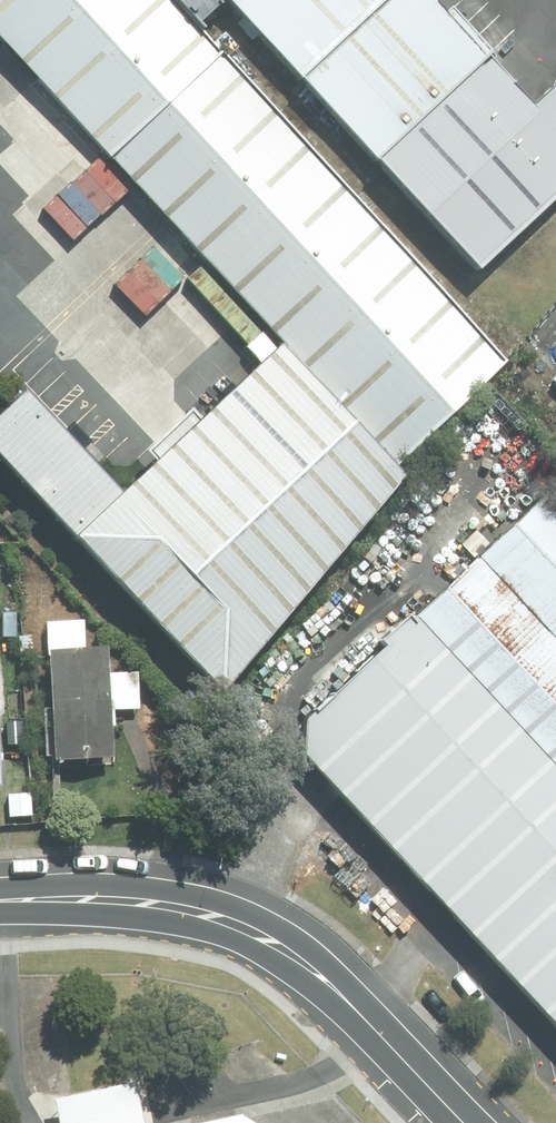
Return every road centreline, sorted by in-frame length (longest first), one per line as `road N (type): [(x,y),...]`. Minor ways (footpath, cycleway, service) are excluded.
road 1 (secondary): [(464,1122),(334,988),(262,938),(175,907),(0,901)]

